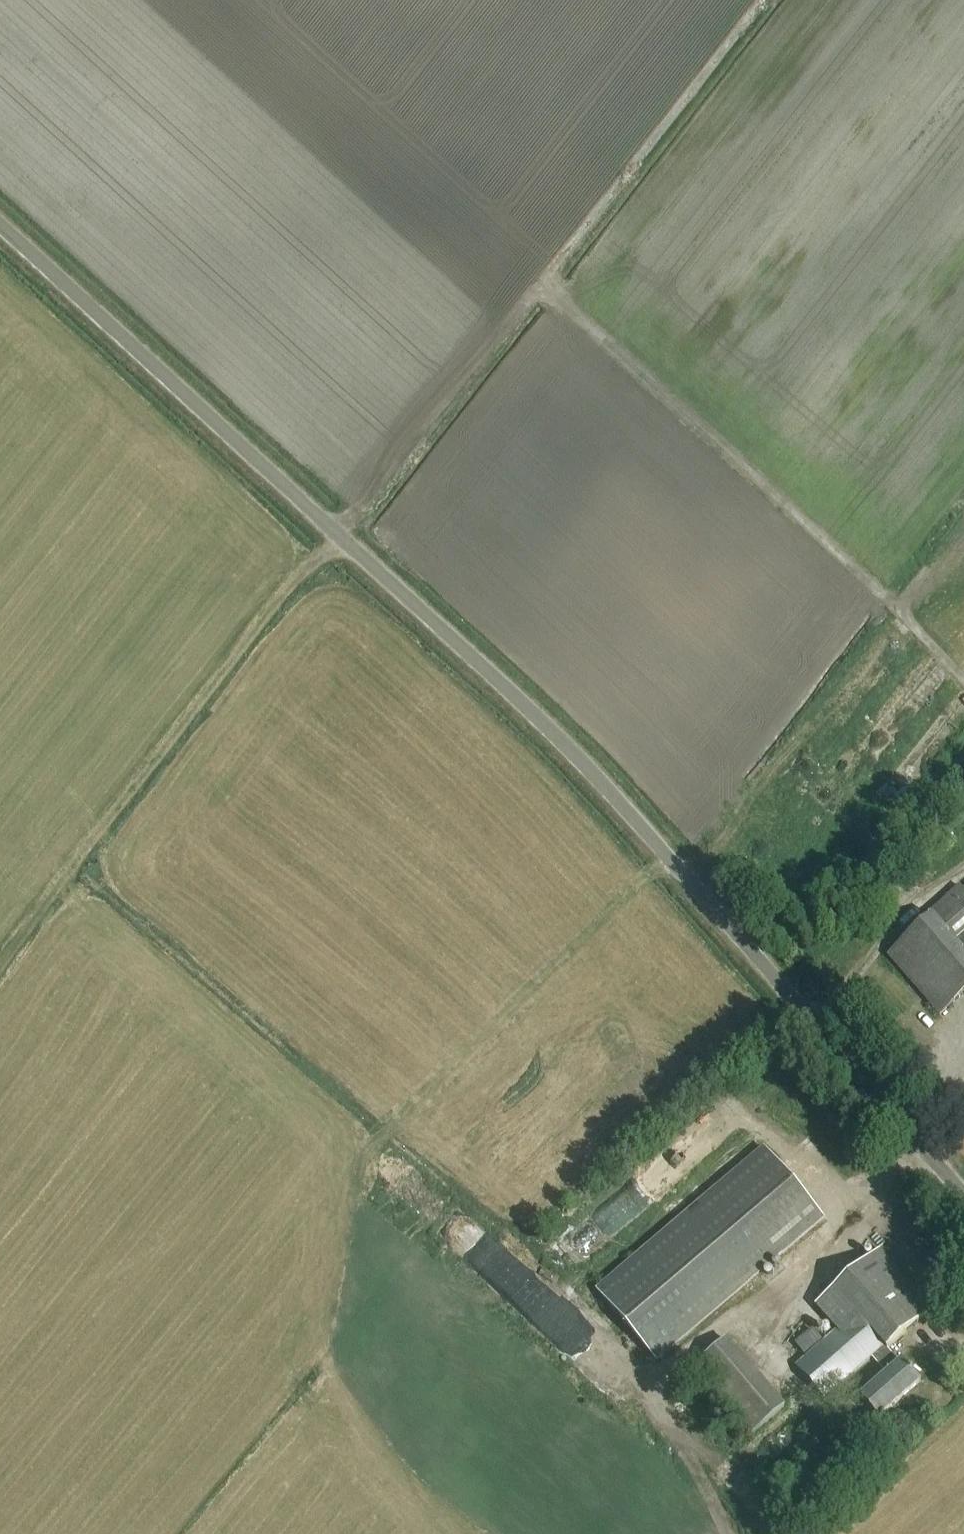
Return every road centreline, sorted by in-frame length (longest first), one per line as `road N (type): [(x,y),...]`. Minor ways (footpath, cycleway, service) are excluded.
road 1 (unclassified): [(963,1195),(595,778),(0,226)]

